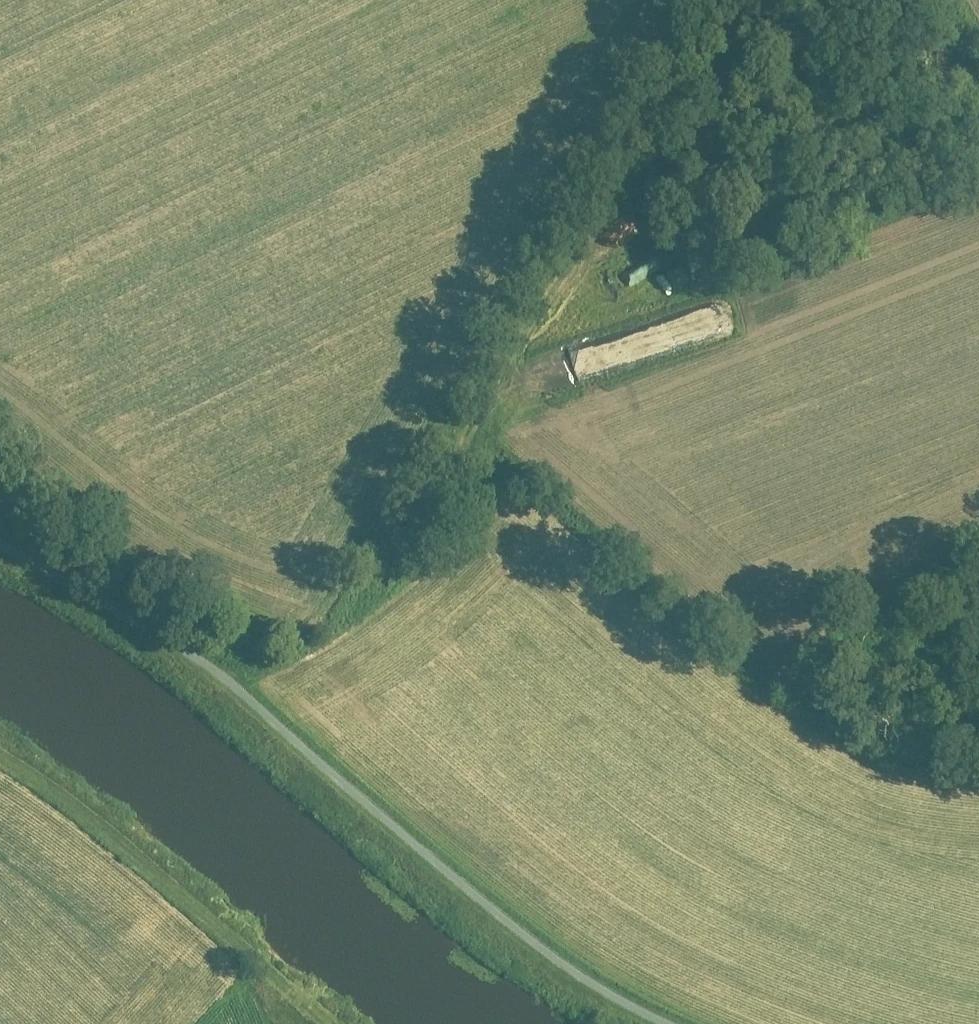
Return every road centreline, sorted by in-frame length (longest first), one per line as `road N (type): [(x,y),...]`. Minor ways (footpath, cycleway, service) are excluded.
road 1 (track): [(464,497),(470,430),(696,32),(703,0)]

